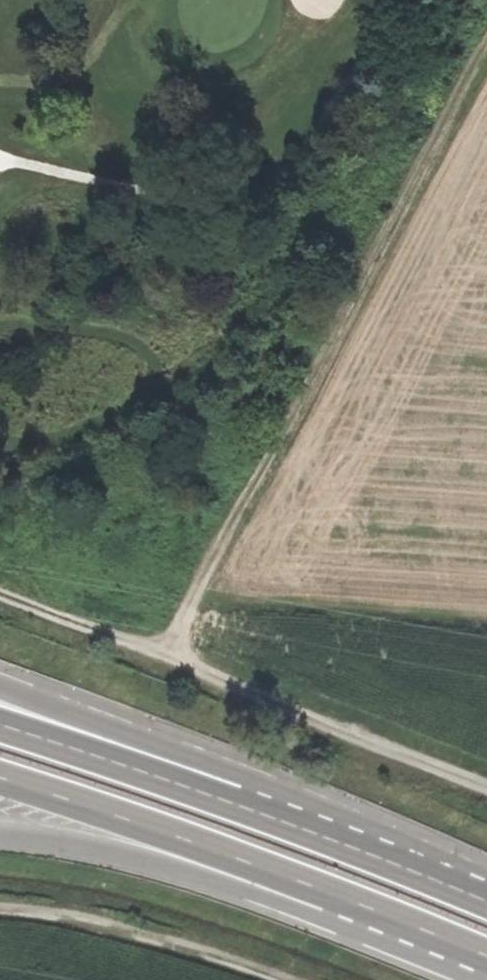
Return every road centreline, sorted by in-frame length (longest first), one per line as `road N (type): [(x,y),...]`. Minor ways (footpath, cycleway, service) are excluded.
road 1 (track): [(486,60),(167,654)]
road 2 (trunk): [(0,778),(425,929)]
road 3 (trunk): [(0,832),(57,837),(425,929)]
road 4 (track): [(486,789),(167,654)]
road 5 (trunk): [(286,820),(0,684)]
road 6 (track): [(0,908),(137,926),(296,979)]
road 7 (trunk): [(286,820),(0,727)]
road 8 (trunk): [(486,900),(286,820)]
road 9 (track): [(167,654),(81,634),(0,599)]

